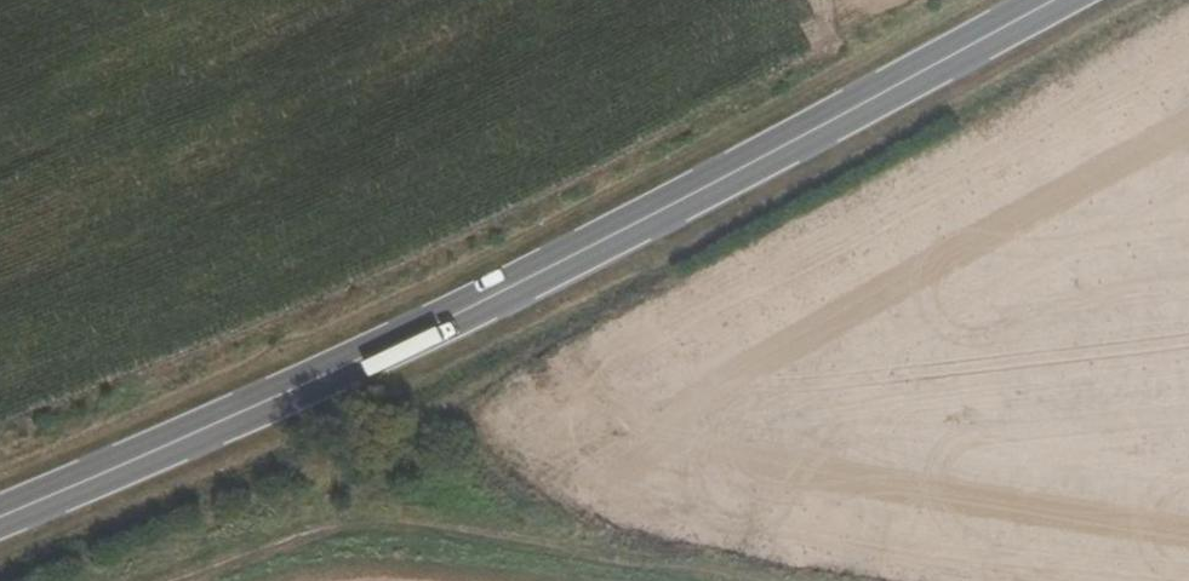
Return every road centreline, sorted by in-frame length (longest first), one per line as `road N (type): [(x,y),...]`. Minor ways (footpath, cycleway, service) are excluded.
road 1 (tertiary): [(1057,0),(446,320),(0,520)]
road 2 (track): [(766,580),(353,524),(189,580)]

